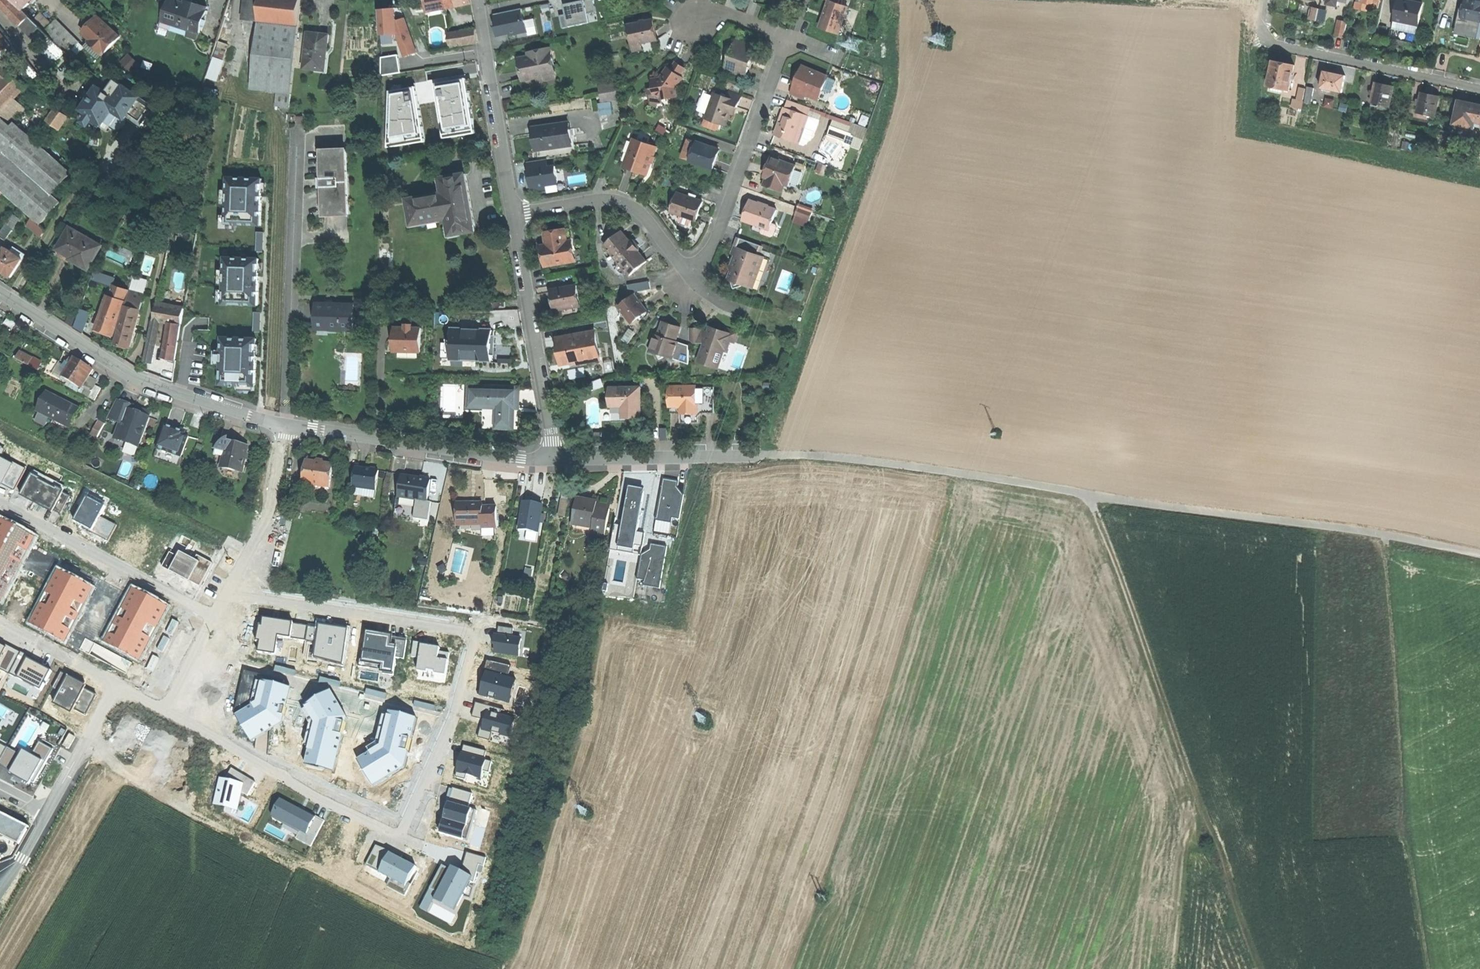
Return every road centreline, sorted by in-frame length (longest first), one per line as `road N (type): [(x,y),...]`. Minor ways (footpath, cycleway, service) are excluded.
road 1 (residential): [(226,740),(405,833),(476,633),(240,596)]
road 2 (track): [(1091,496),(1260,968)]
road 3 (track): [(1385,535),(1397,750),(1428,968)]
road 4 (residential): [(0,295),(141,380),(278,426)]
road 5 (residential): [(278,426),(556,461)]
road 6 (residential): [(1479,88),(1278,46),(1261,30),(1264,0)]
road 7 (residential): [(691,273),(710,252),(786,35)]
road 8 (residential): [(0,509),(224,627)]
road 9 (residential): [(556,461),(513,213)]
road 10 (residential): [(513,213),(478,0)]
road 11 (residential): [(513,213),(591,200),(626,202),(691,273)]
road 12 (residential): [(556,461),(760,455)]
road 13 (residential): [(240,596),(268,518),(278,426)]
road 14 (residential): [(224,627),(179,716),(114,681)]
road 15 (residential): [(43,811),(114,681)]
road 16 (residential): [(114,681),(0,621)]

